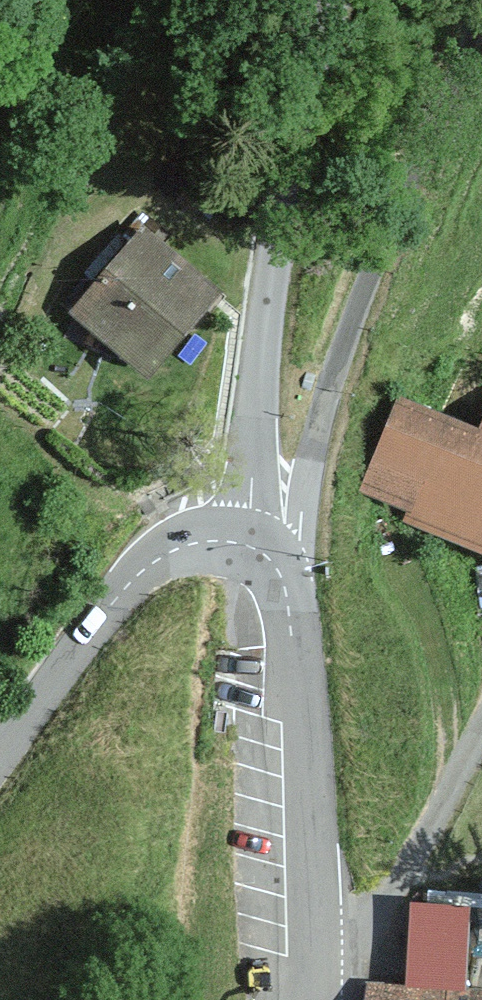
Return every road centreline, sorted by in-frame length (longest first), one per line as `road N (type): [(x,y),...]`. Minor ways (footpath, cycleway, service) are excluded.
road 1 (unclassified): [(242,540),(275,280),(330,0)]
road 2 (track): [(311,456),(481,0)]
road 3 (unclassified): [(242,540),(274,563),(293,630),(307,940)]
road 4 (unclassified): [(0,756),(134,577),(194,543),(242,540)]
road 5 (unclassified): [(307,940),(343,938),(369,924),(395,894),(481,727)]

